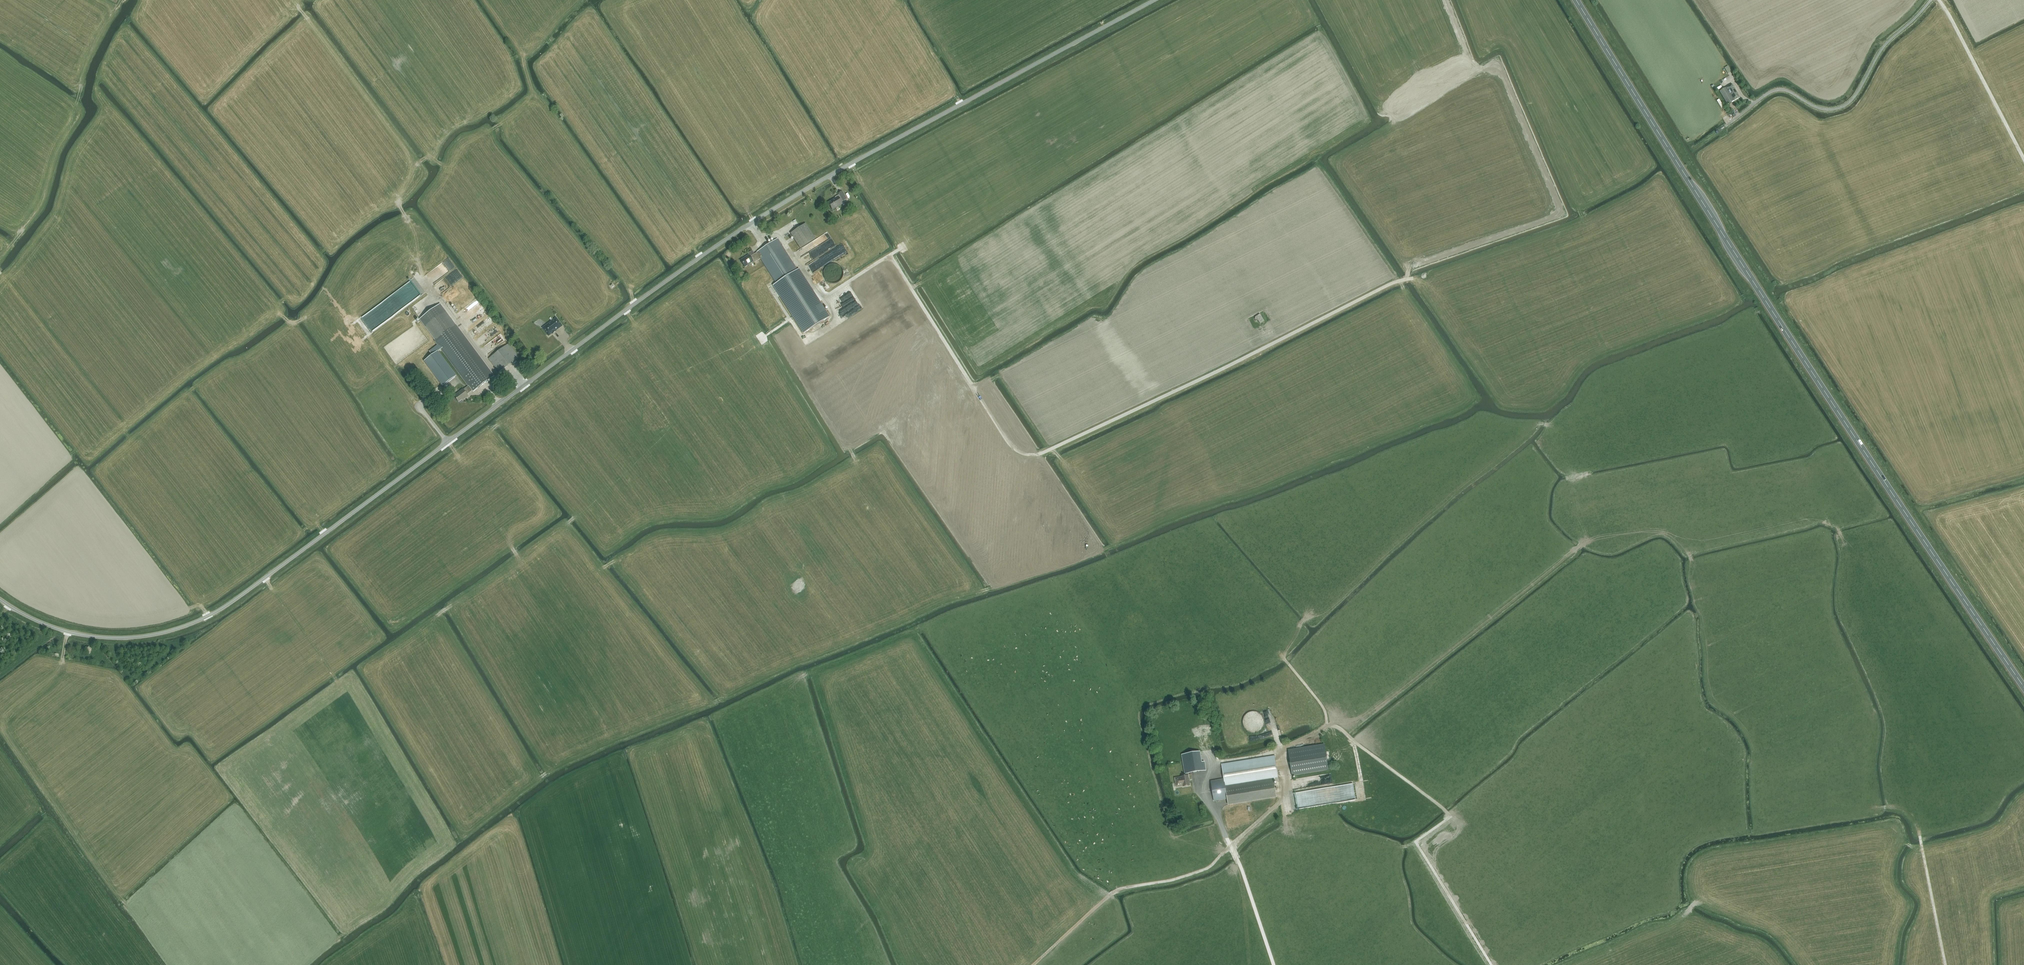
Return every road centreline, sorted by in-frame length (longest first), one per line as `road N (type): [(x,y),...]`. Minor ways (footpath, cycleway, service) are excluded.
road 1 (unclassified): [(1157,0),(758,221),(213,615),(160,635),(104,640),(50,628),(0,600)]
road 2 (trunk): [(2023,688),(1576,0)]
road 3 (unclassified): [(1755,104),(1783,90),(1820,108),(1844,105),(1885,46),(1930,0)]
road 4 (track): [(1939,0),(2023,159)]

